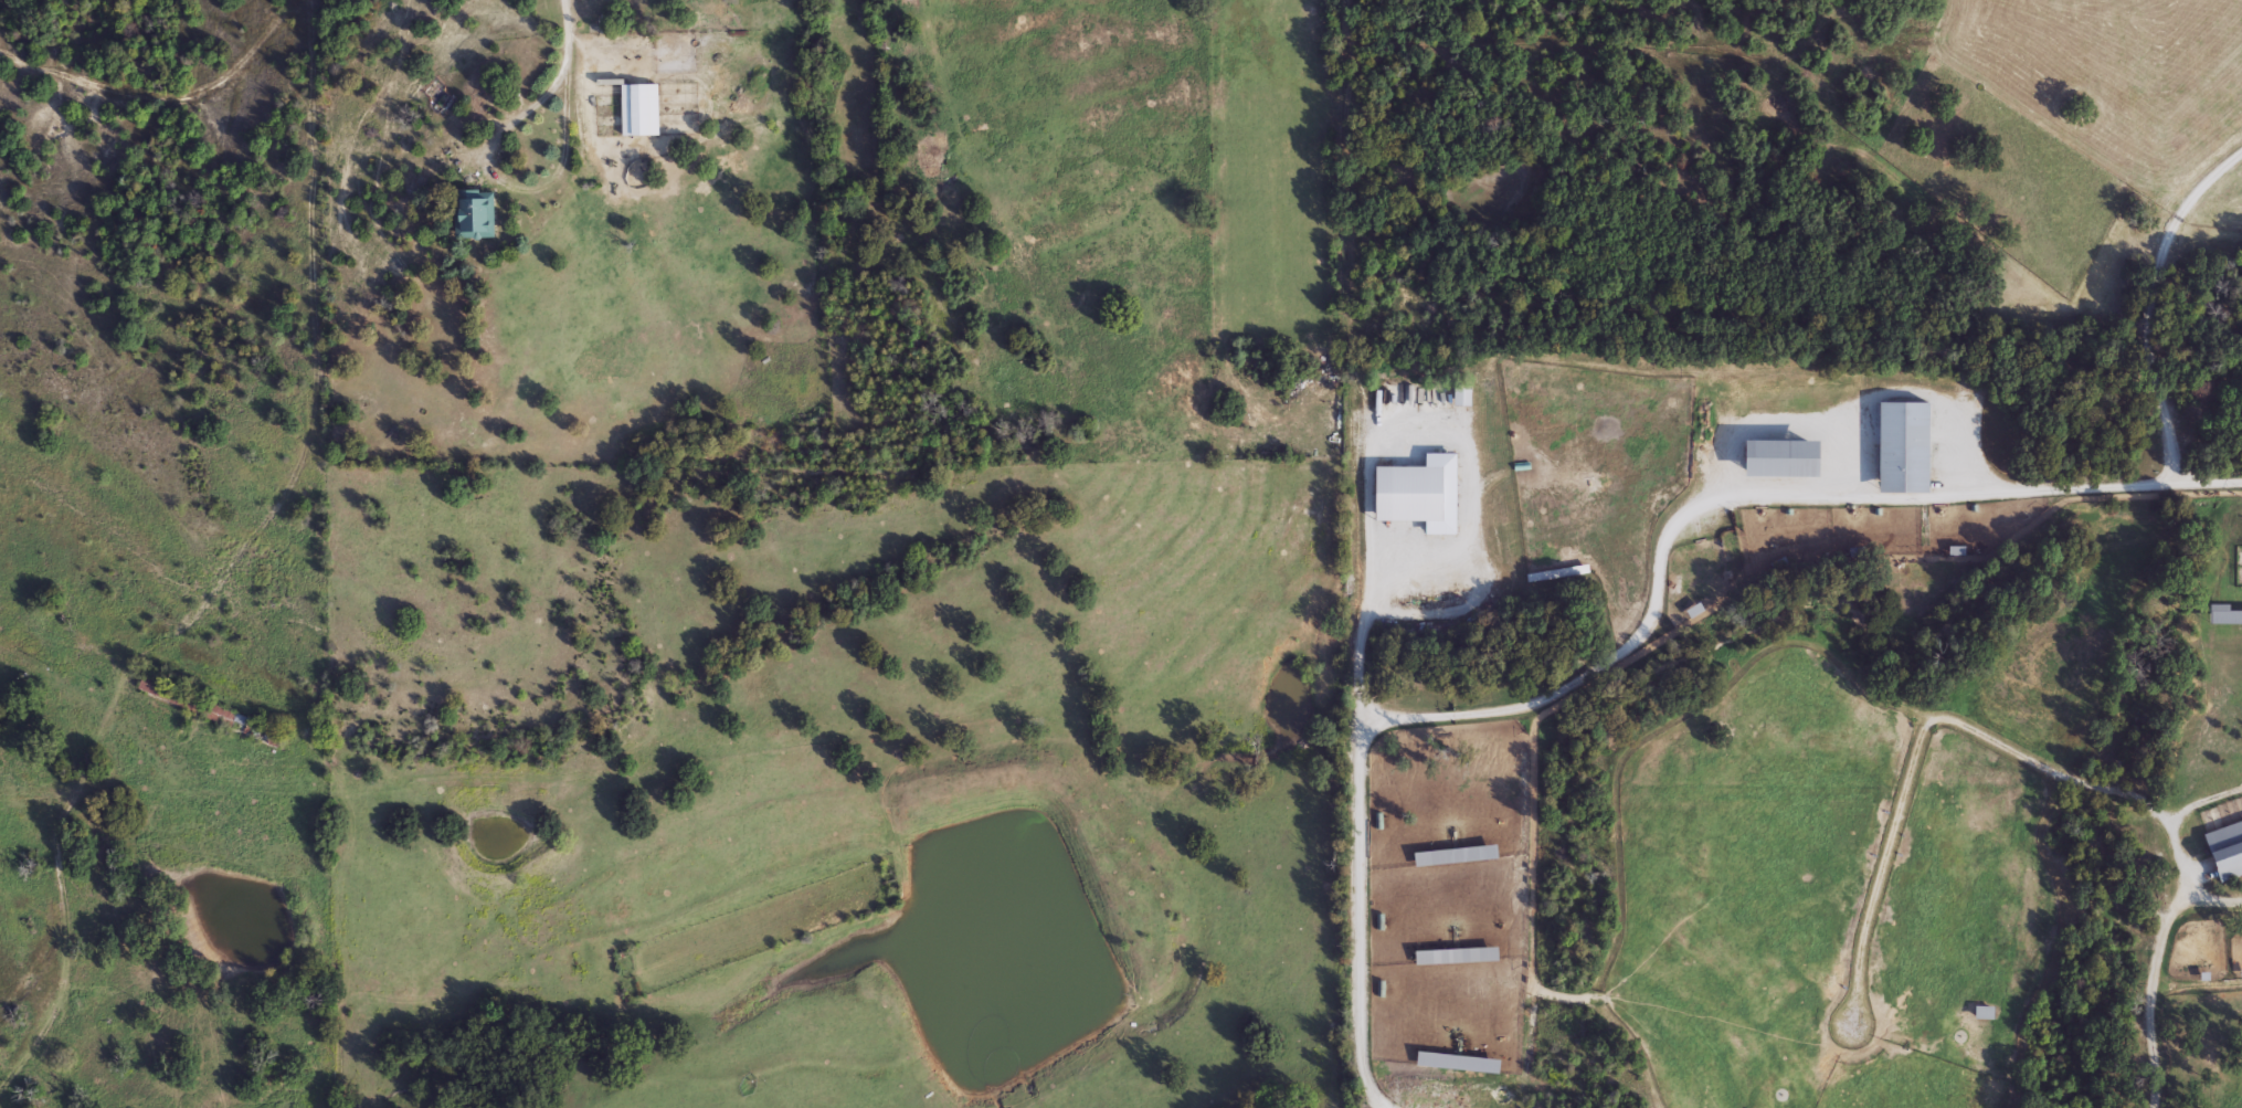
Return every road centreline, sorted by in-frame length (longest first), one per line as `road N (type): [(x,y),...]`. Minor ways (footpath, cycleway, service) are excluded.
road 1 (residential): [(1382,1107),(1364,1080),(1360,1046),(1365,731),(1384,721),(1535,705),(1627,647),(1657,603),(1662,541),(1695,503),(2241,482)]
road 2 (residential): [(0,1076),(65,970),(61,878)]

